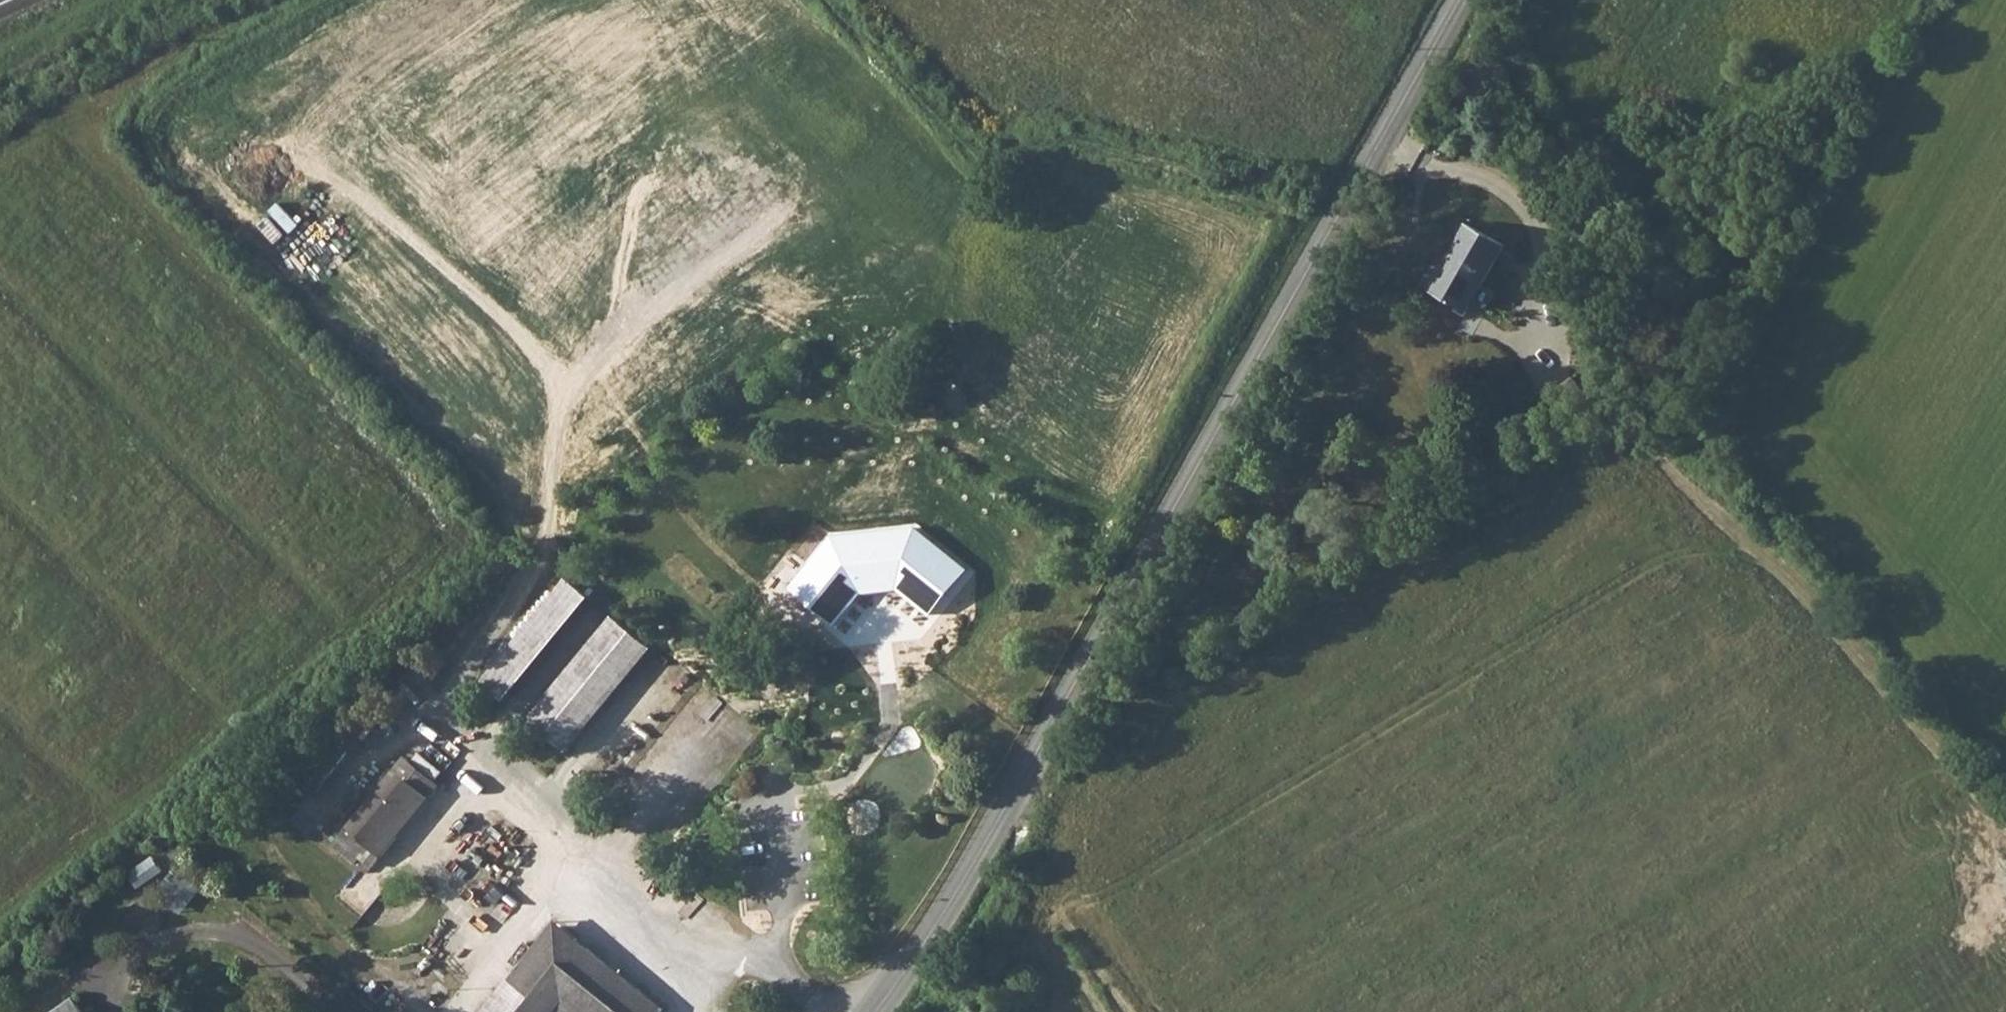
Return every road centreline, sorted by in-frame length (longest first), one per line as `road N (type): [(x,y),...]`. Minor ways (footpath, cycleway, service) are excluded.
road 1 (tertiary): [(873,1011),(931,936),(1000,820),(1264,361),(1458,0)]

